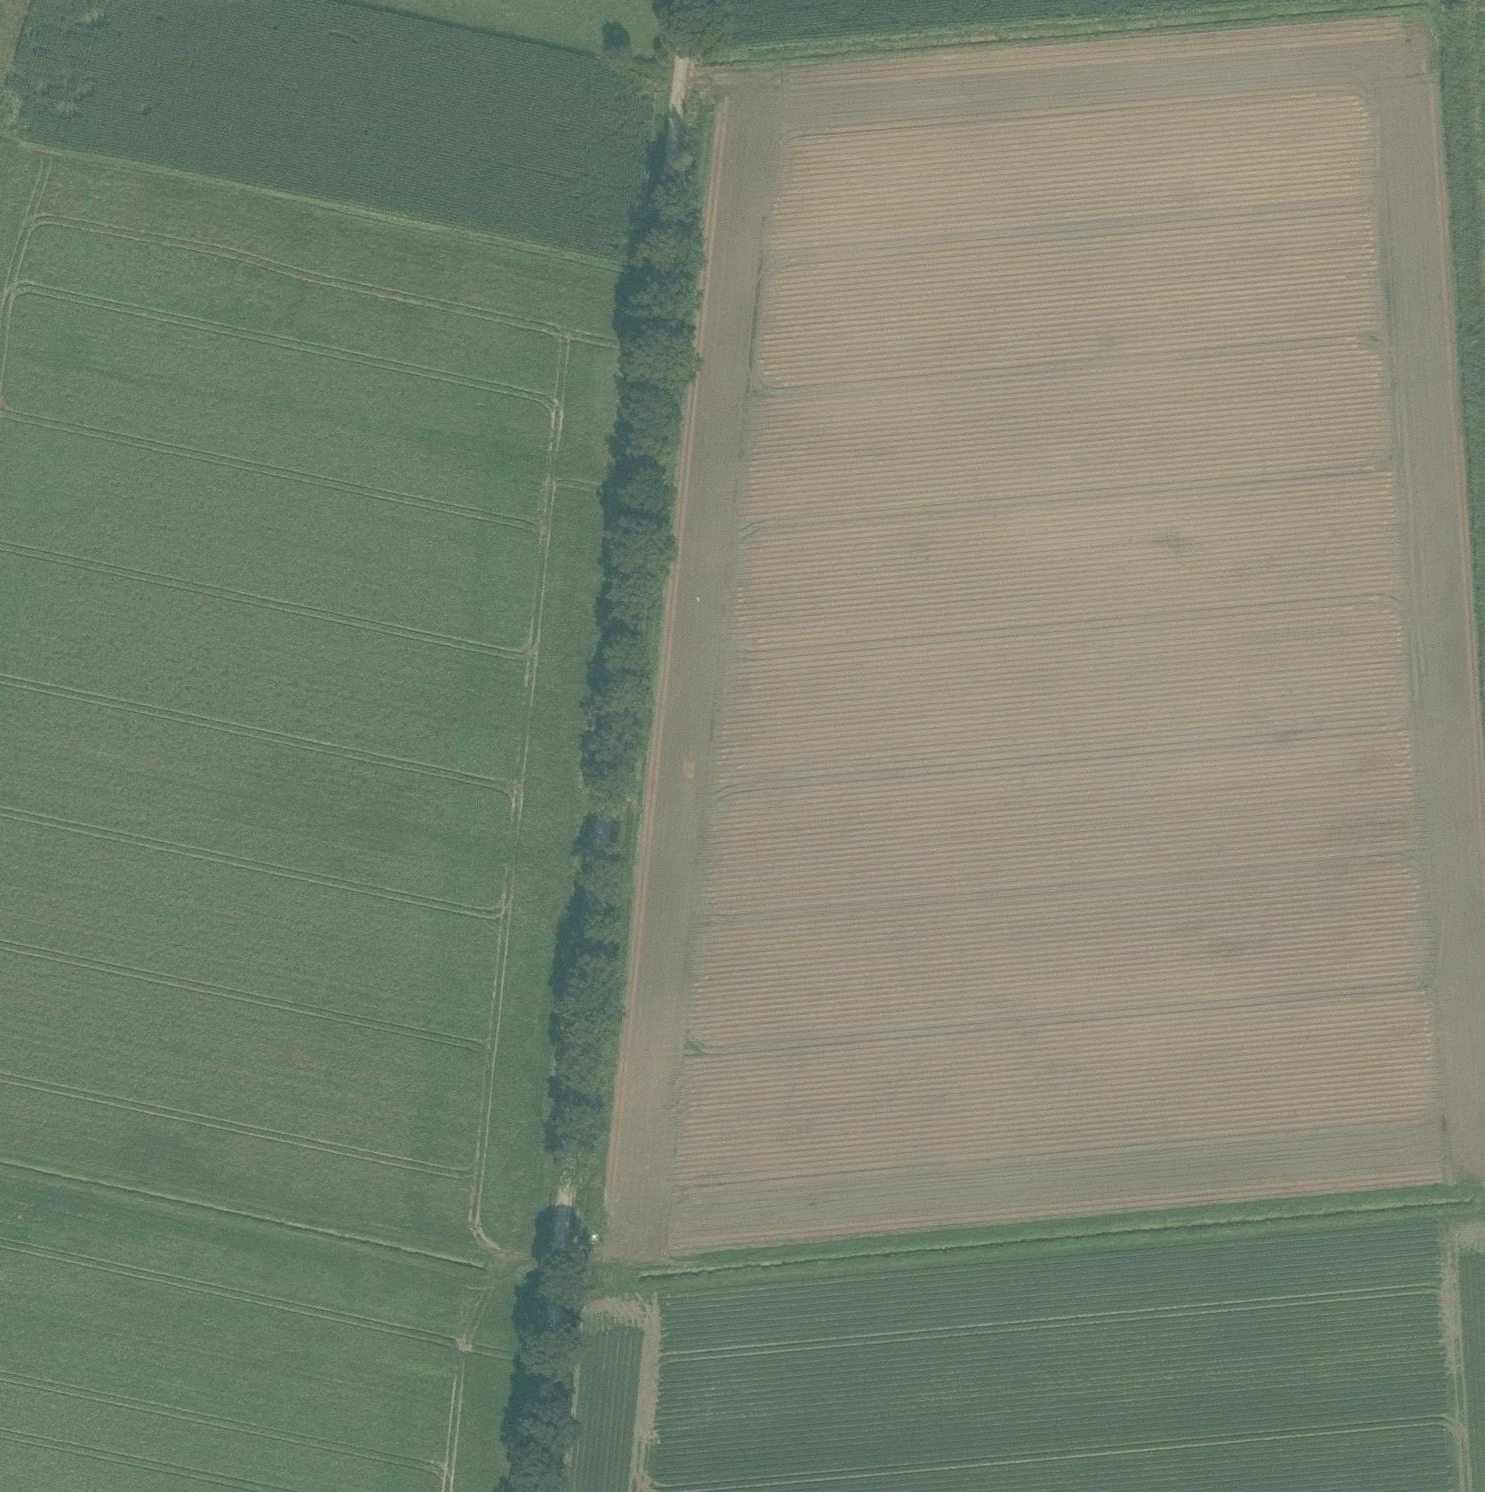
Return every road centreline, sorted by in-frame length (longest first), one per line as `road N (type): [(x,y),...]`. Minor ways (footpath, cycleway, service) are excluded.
road 1 (unclassified): [(534,1491),(686,0)]

